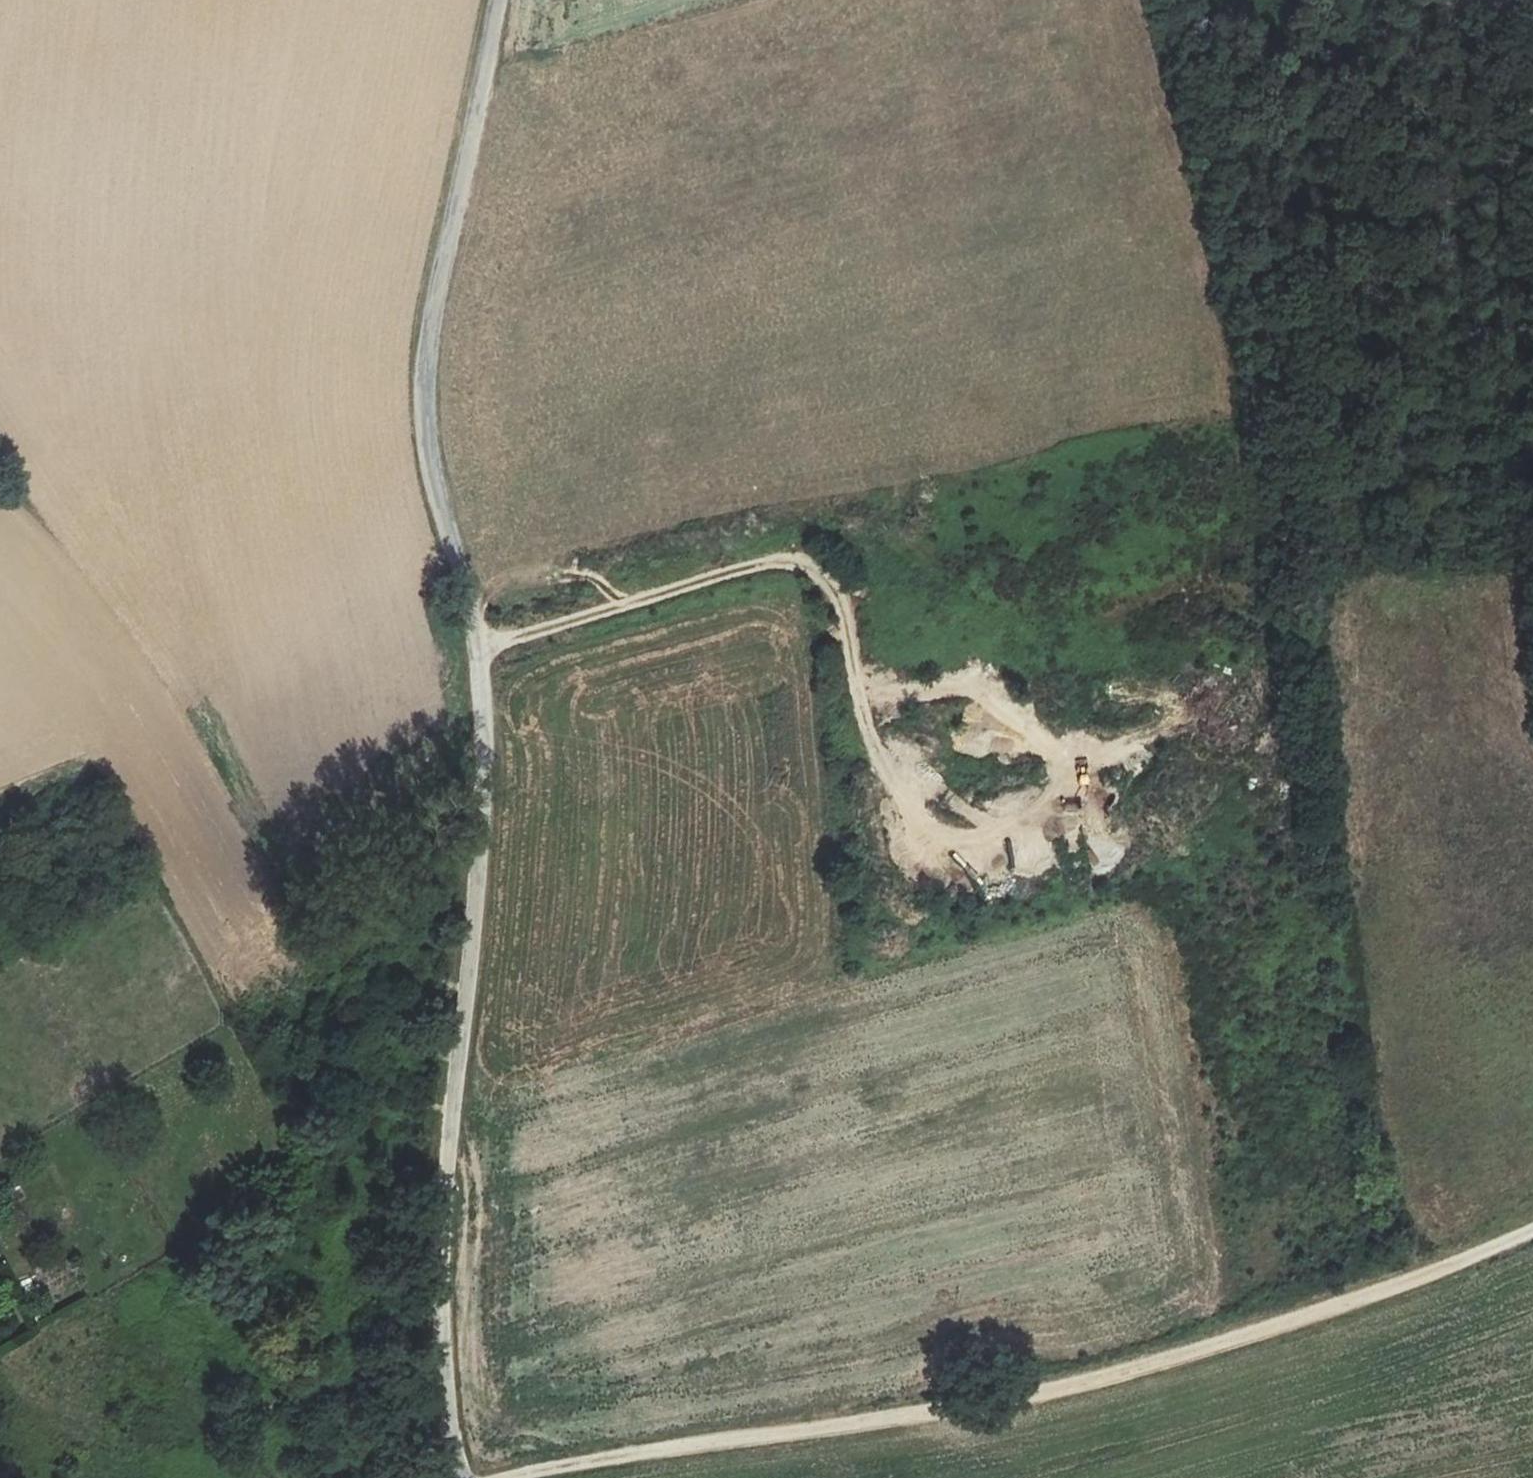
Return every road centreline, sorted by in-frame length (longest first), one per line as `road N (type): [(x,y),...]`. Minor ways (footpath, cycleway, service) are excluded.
road 1 (unclassified): [(465,1477),(448,1410),(443,1243),(485,748),(476,647),(436,494),(424,404),(434,305),(499,0)]
road 2 (track): [(1532,1230),(1373,1295),(1043,1392),(638,1452),(523,1477)]
road 3 (track): [(907,809),(863,707),(835,589),(800,564),(752,565),(476,647)]

